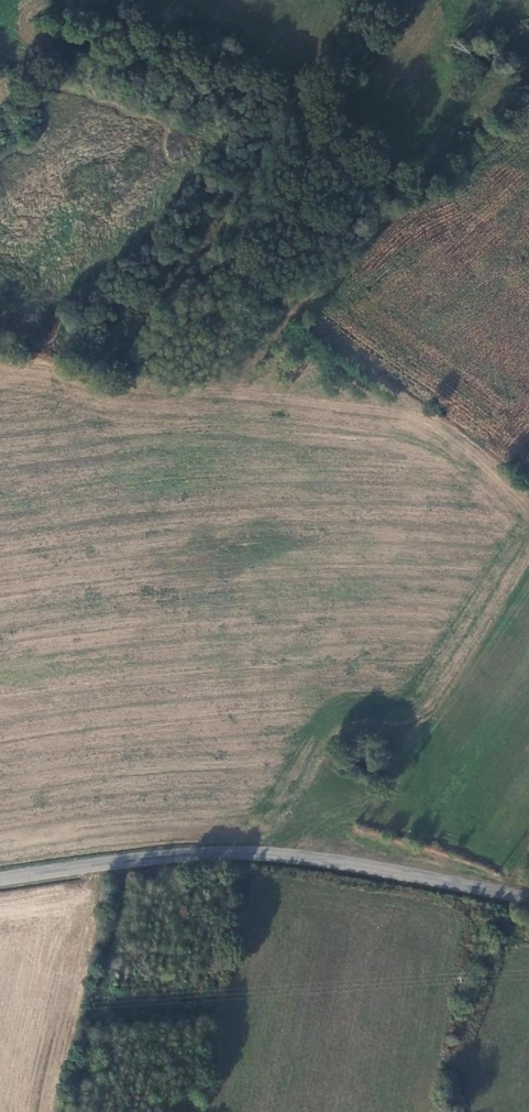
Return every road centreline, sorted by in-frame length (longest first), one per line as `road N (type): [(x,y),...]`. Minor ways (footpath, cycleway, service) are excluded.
road 1 (unclassified): [(0,879),(243,852),(528,897)]

